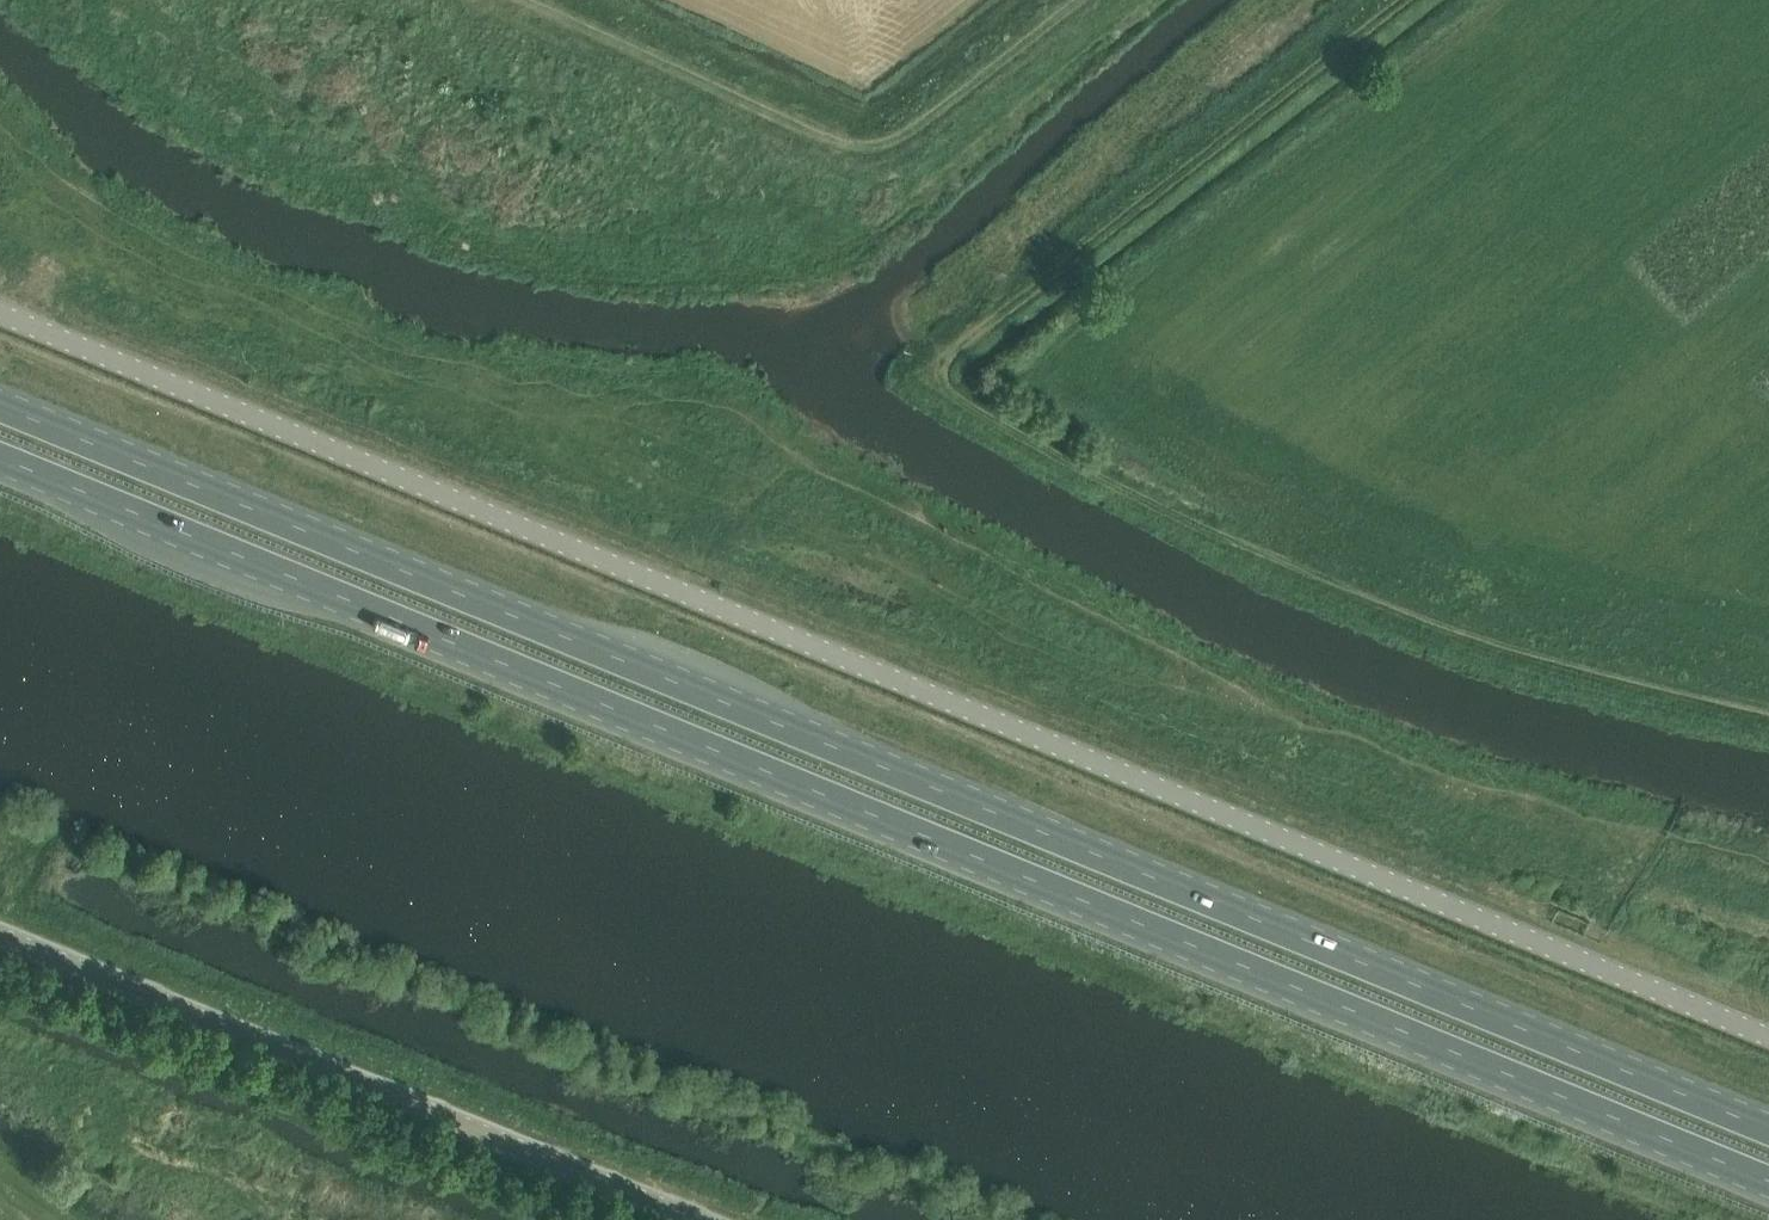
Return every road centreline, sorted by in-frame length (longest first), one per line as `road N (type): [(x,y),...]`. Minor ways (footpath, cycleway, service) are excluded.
road 1 (trunk): [(0,458),(1768,1183)]
road 2 (unclassified): [(0,314),(1768,1036)]
road 3 (trunk): [(1768,1129),(0,408)]
road 4 (track): [(1411,0),(933,362),(926,378),(973,415),(1241,563),(1391,628),(1539,678),(1768,734)]
road 5 (track): [(1144,0),(832,246),(762,264),(375,0)]
road 6 (unclassified): [(709,1219),(0,932)]

